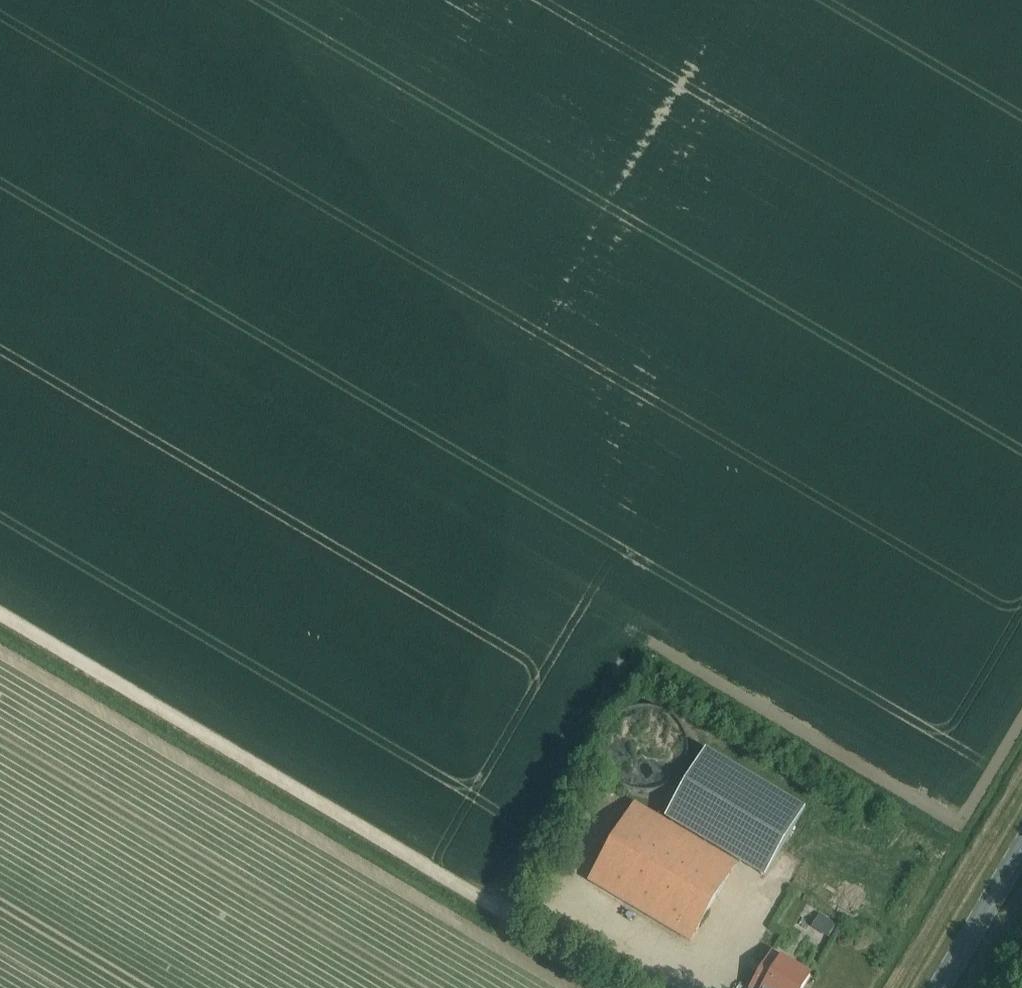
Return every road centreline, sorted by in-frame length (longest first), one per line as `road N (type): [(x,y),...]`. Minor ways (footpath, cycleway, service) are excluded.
road 1 (tertiary): [(942,987),(1021,853)]

